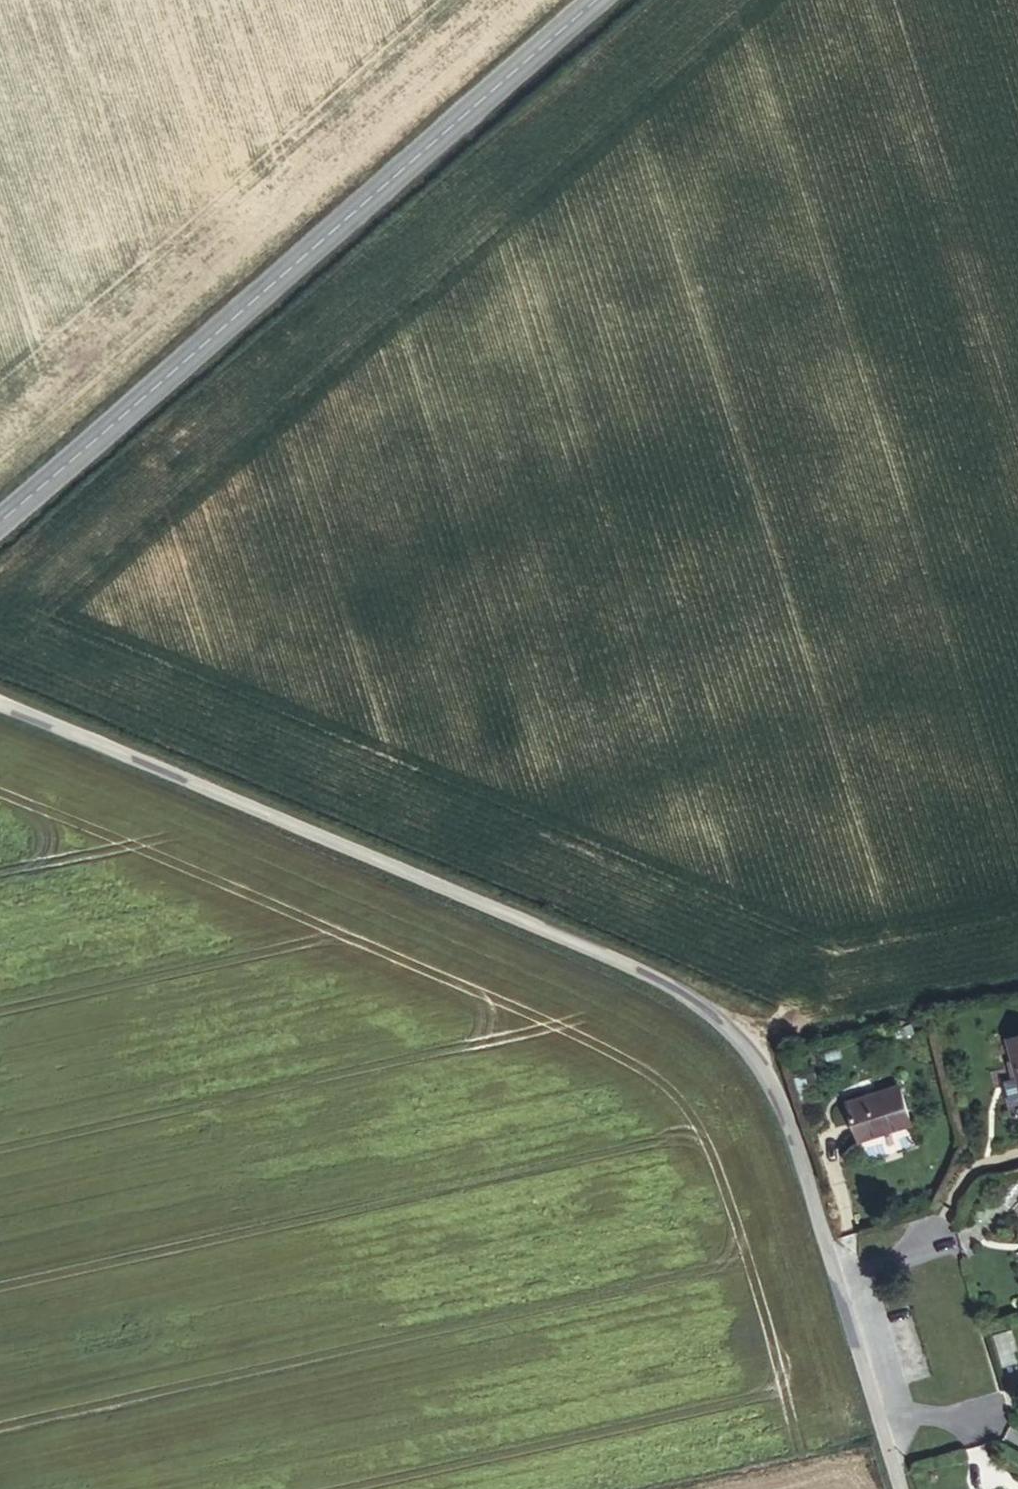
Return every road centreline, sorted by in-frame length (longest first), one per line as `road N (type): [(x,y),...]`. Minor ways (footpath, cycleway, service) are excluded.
road 1 (residential): [(901,1488),(792,1132),(755,1048),(703,1008),(0,703)]
road 2 (secondary): [(0,521),(594,0)]

